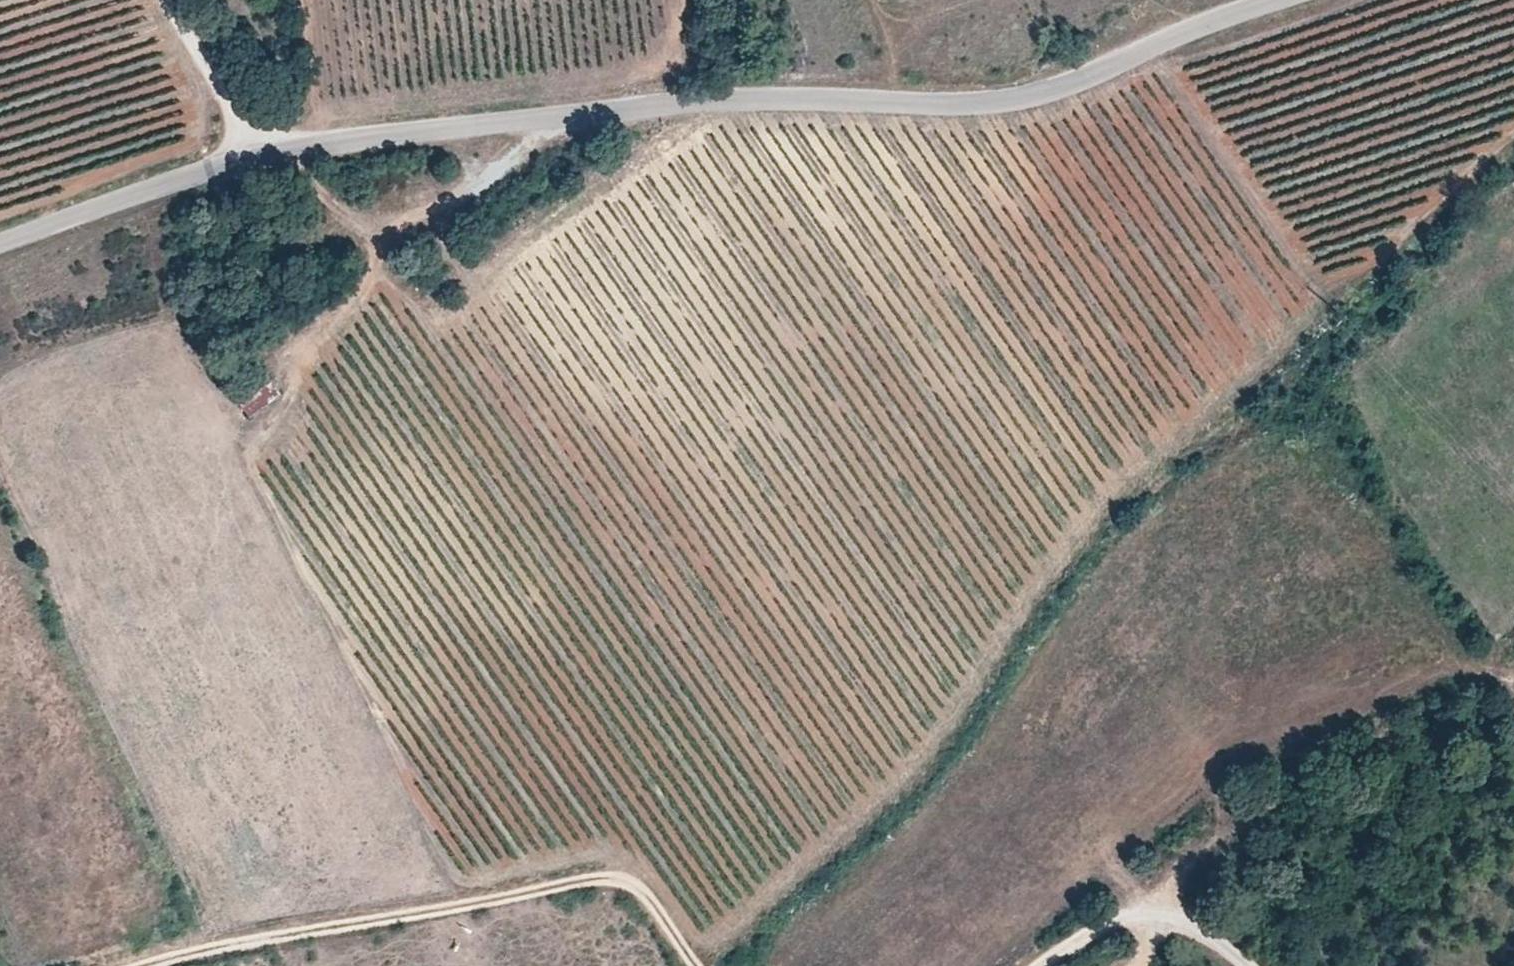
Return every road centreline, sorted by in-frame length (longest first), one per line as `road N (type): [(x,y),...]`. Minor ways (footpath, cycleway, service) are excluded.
road 1 (tertiary): [(1276,0),(1048,93),(982,106),(717,102),(254,159),(0,243)]
road 2 (unclassified): [(173,965),(593,883),(624,883),(644,896),(692,965)]
road 3 (track): [(1036,965),(1140,912),(1210,937),(1242,965)]
road 4 (track): [(175,0),(254,159)]

